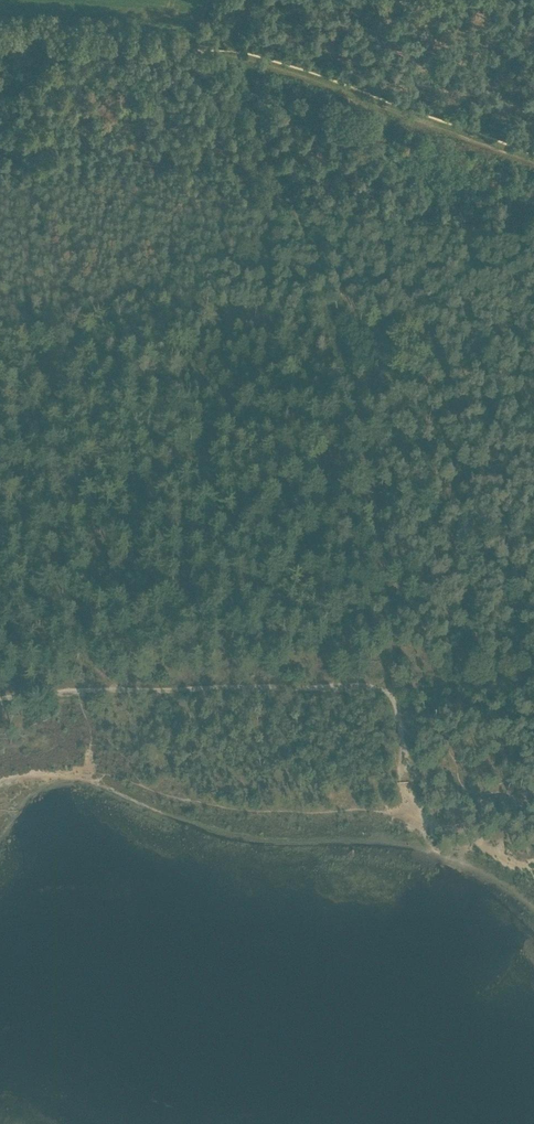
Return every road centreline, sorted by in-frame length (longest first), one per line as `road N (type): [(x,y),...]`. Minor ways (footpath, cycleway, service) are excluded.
road 1 (track): [(0,34),(173,42),(223,54),(533,165)]
road 2 (track): [(395,686),(0,699)]
road 3 (track): [(36,415),(372,427)]
road 4 (track): [(395,686),(533,686)]

